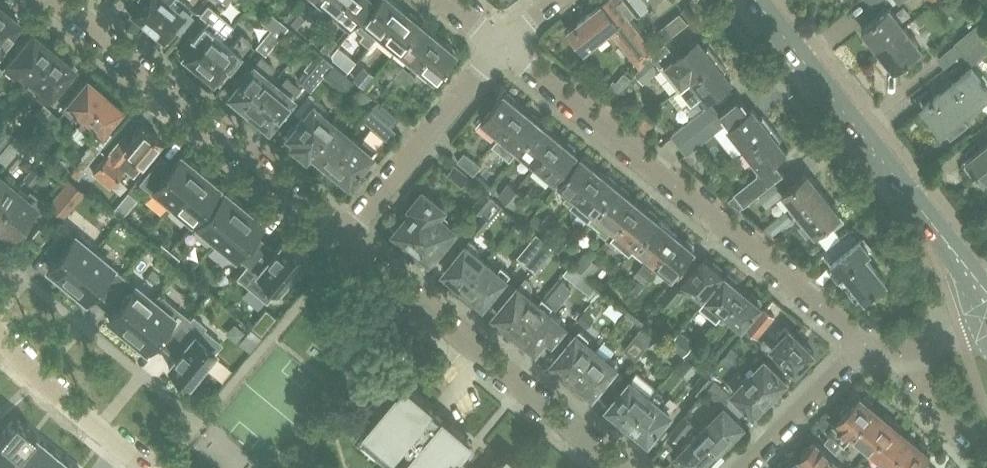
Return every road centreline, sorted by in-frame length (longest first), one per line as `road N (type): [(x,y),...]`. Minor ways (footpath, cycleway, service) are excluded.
road 1 (residential): [(859,341),(503,41)]
road 2 (primary): [(986,304),(759,0)]
road 3 (residential): [(345,236),(58,0)]
road 4 (residential): [(345,236),(620,467)]
road 5 (residential): [(345,236),(503,41)]
road 6 (residential): [(145,467),(0,343)]
road 7 (residential): [(740,467),(859,341)]

